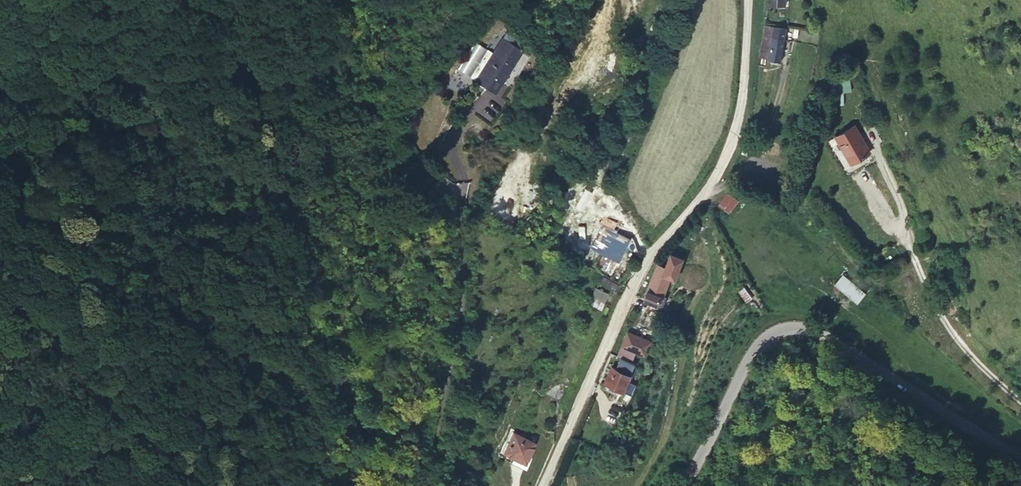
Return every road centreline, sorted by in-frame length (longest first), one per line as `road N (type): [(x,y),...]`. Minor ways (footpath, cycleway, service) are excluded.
road 1 (unclassified): [(544,485),(658,237),(706,194),(732,148),(748,0)]
road 2 (tertiary): [(701,485),(756,336),(778,324),(805,326),(1020,461)]
road 3 (unclassified): [(418,485),(462,272),(458,197),(433,177)]
road 4 (track): [(433,177),(413,157),(401,120),(486,0)]

